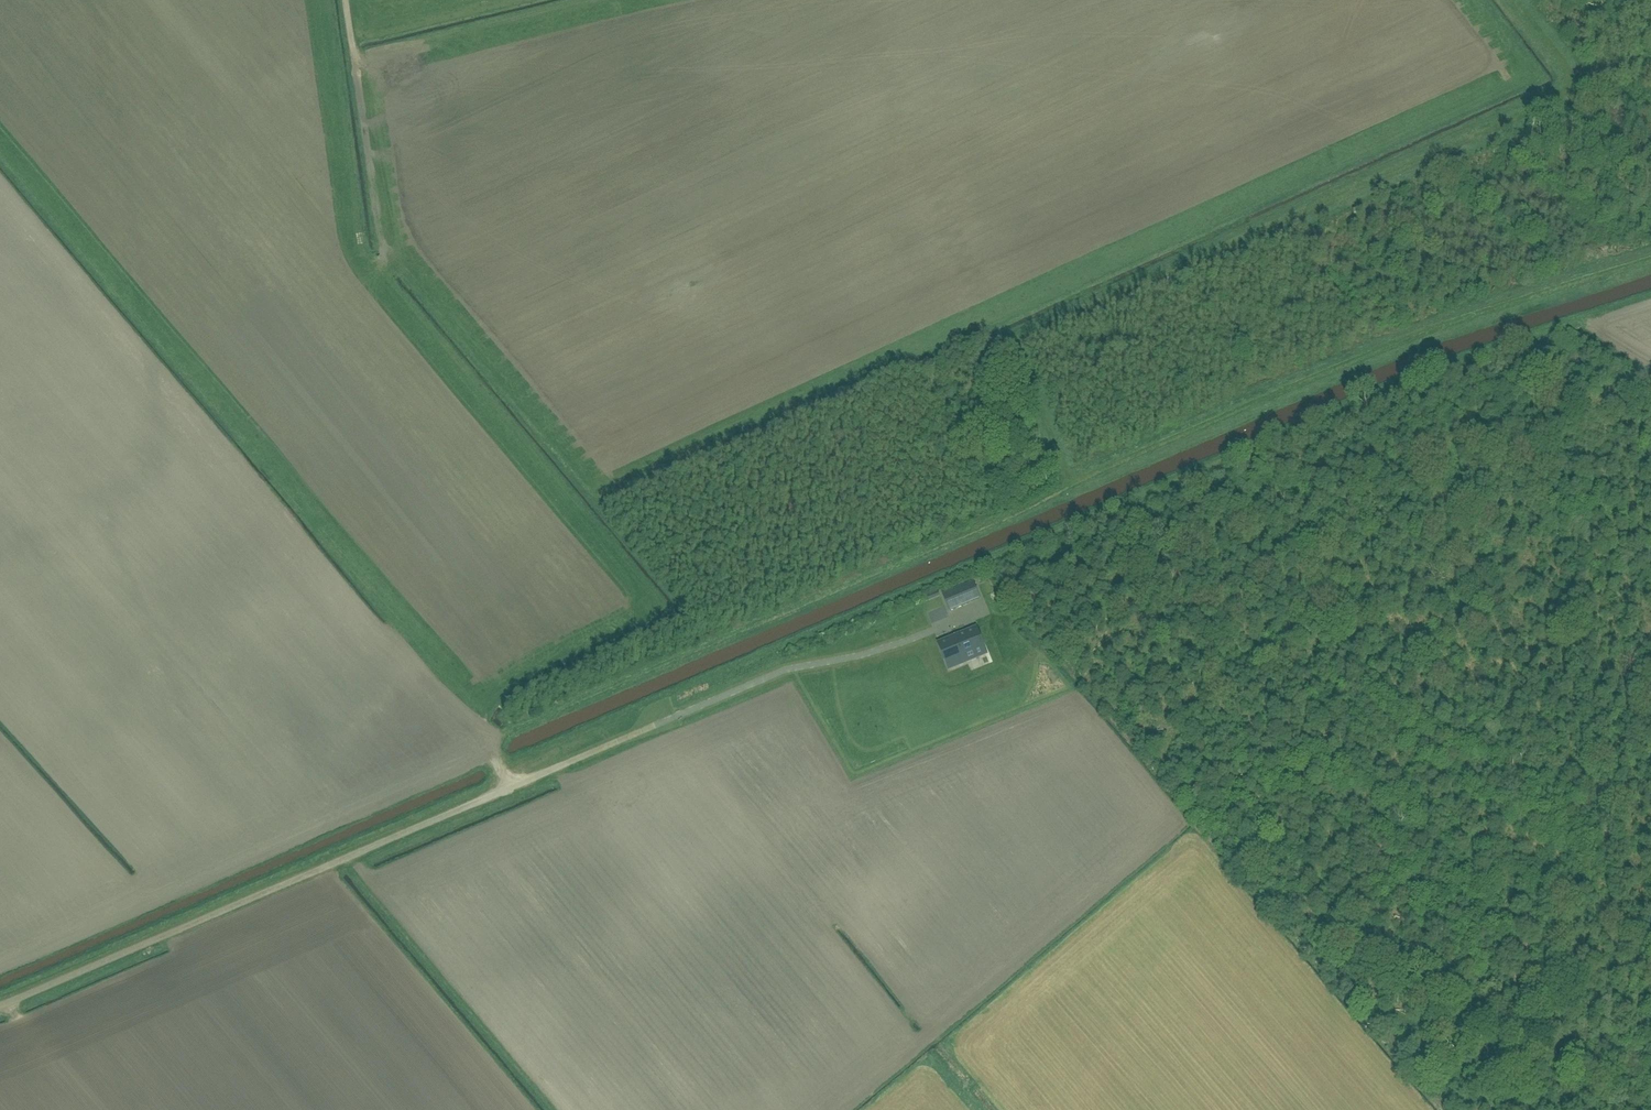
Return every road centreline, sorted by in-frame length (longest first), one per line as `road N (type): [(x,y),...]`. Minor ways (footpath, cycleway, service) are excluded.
road 1 (unclassified): [(0,1005),(785,671),(867,651),(932,624)]

